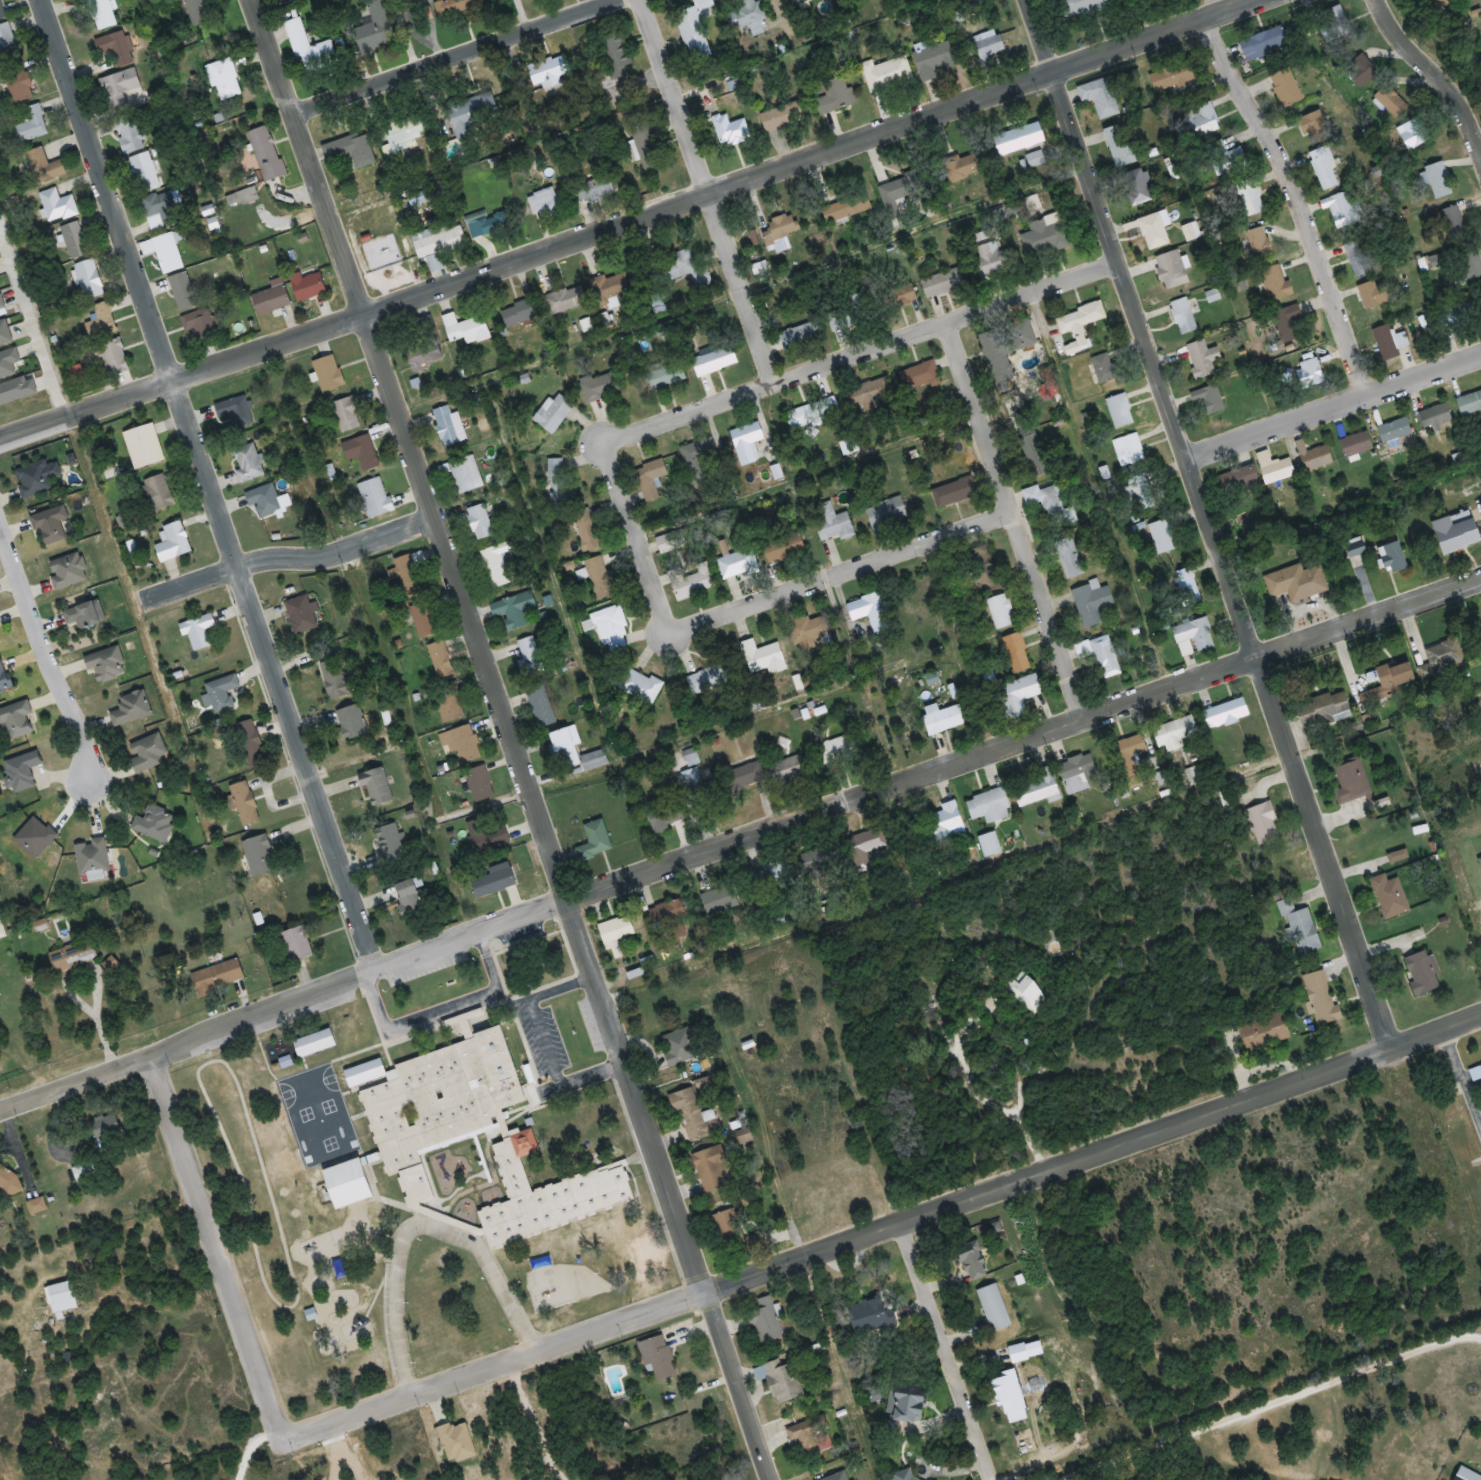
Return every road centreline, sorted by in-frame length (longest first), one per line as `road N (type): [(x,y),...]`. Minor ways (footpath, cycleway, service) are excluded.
road 1 (residential): [(0,1108),(1480,571)]
road 2 (residential): [(0,437),(1251,0)]
road 3 (tertiary): [(709,1287),(296,105)]
road 4 (residential): [(1400,1039),(1032,0)]
road 5 (residential): [(376,967),(46,0)]
road 6 (tertiary): [(709,1287),(1480,1008)]
road 7 (residential): [(606,436),(772,385),(1121,257)]
road 8 (residential): [(286,1435),(709,1287)]
road 9 (residential): [(951,319),(1086,713)]
road 10 (residential): [(772,385),(636,0)]
road 11 (residential): [(1369,389),(1299,187),(1209,15)]
road 12 (residential): [(286,1435),(153,1052)]
road 13 (residential): [(673,628),(1016,508)]
road 14 (residential): [(296,105),(616,0)]
road 15 (residential): [(1189,454),(1480,349)]
road 16 (residential): [(436,514),(340,549),(242,560),(152,594)]
road 17 (residential): [(92,774),(87,726),(46,648),(0,511)]
road 18 (residential): [(991,1479),(896,1217)]
road 19 (residential): [(673,628),(606,436)]
road 20 (residential): [(772,1479),(709,1287)]
road 21 (residential): [(1480,127),(1468,93),(1403,28),(1389,0)]

